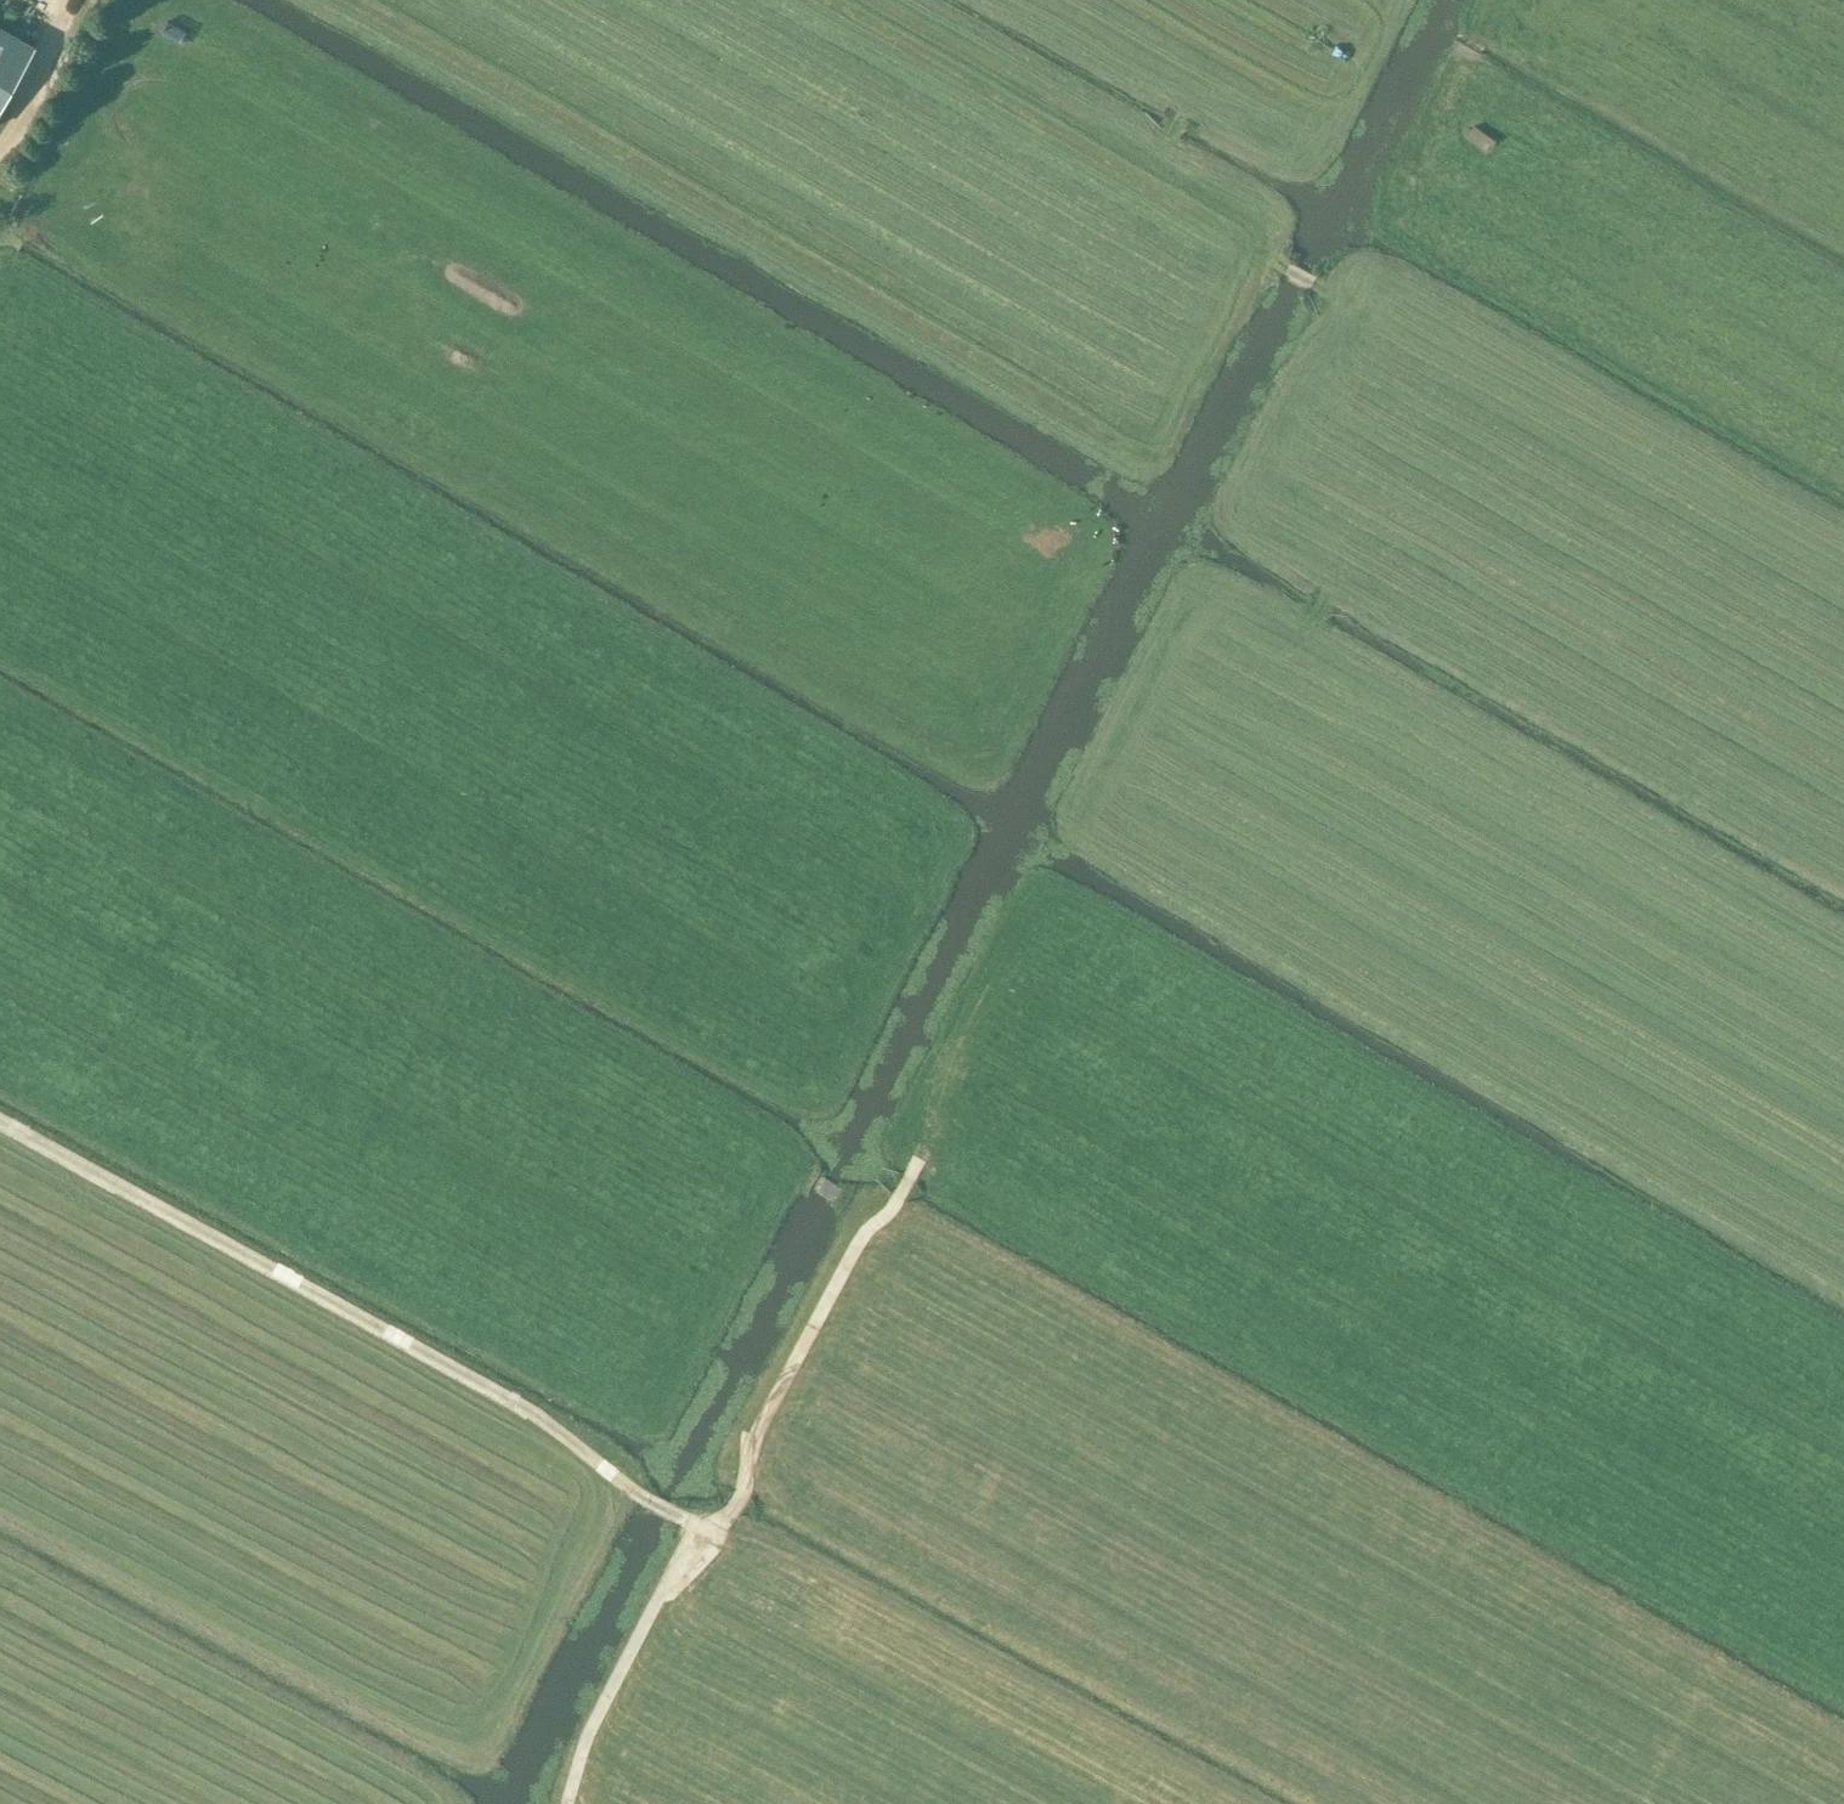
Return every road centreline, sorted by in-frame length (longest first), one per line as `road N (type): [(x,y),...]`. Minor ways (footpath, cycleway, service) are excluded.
road 1 (track): [(0,1116),(570,1431),(645,1498),(710,1533),(732,1511),(761,1421),(864,1231),(892,1209),(917,1167)]
road 2 (track): [(710,1533),(655,1604),(580,1753),(564,1803)]

